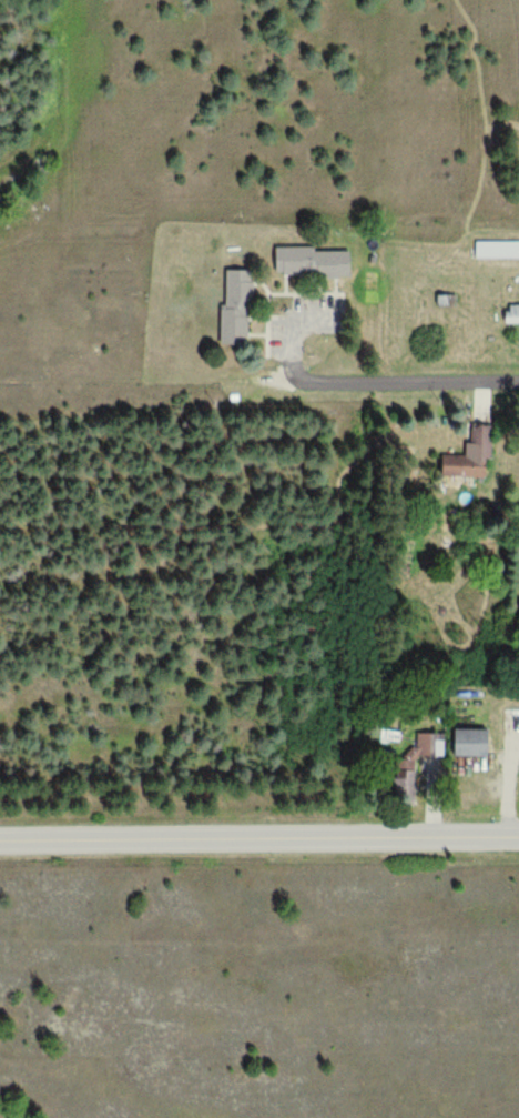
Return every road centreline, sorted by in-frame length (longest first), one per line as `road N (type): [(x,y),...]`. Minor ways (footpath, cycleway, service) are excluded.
road 1 (tertiary): [(0,837),(518,834)]
road 2 (residential): [(518,379),(294,380)]

